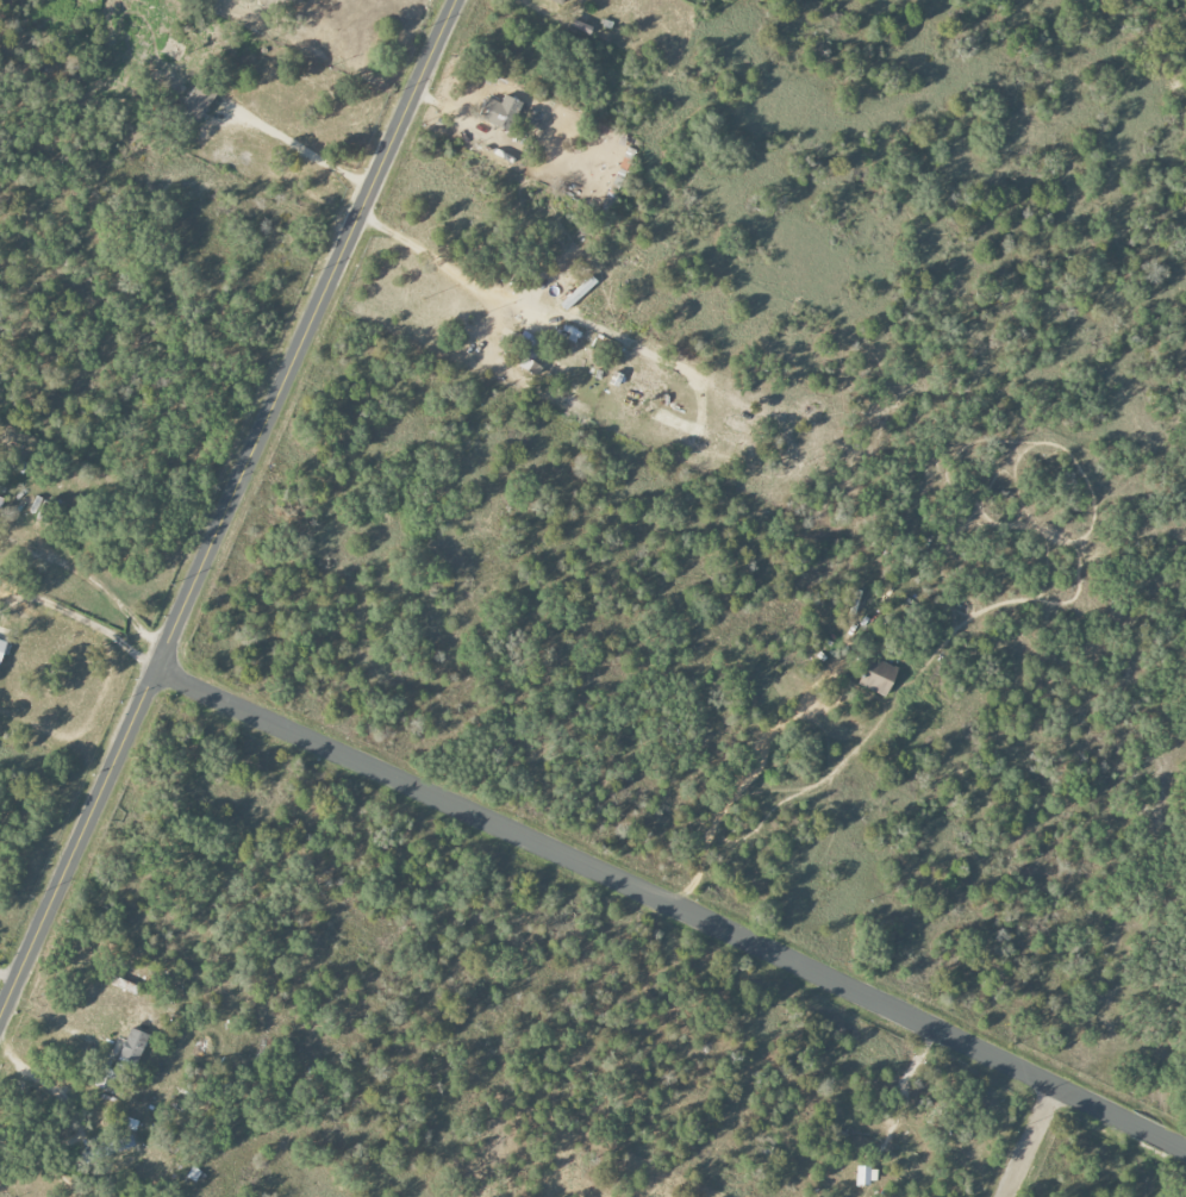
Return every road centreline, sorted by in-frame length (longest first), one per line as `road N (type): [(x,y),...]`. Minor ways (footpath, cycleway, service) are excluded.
road 1 (residential): [(154,672),(1185,1149)]
road 2 (residential): [(457,0),(0,1022)]

